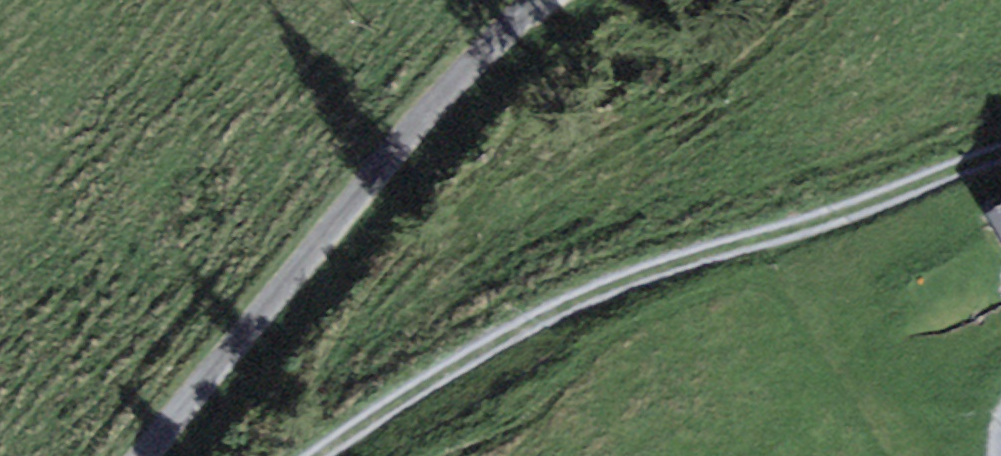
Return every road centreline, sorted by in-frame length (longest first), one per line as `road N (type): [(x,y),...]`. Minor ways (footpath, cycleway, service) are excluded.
road 1 (track): [(1000,153),(586,297),(496,342),(319,455)]
road 2 (unclassified): [(145,455),(431,106),(535,0)]

